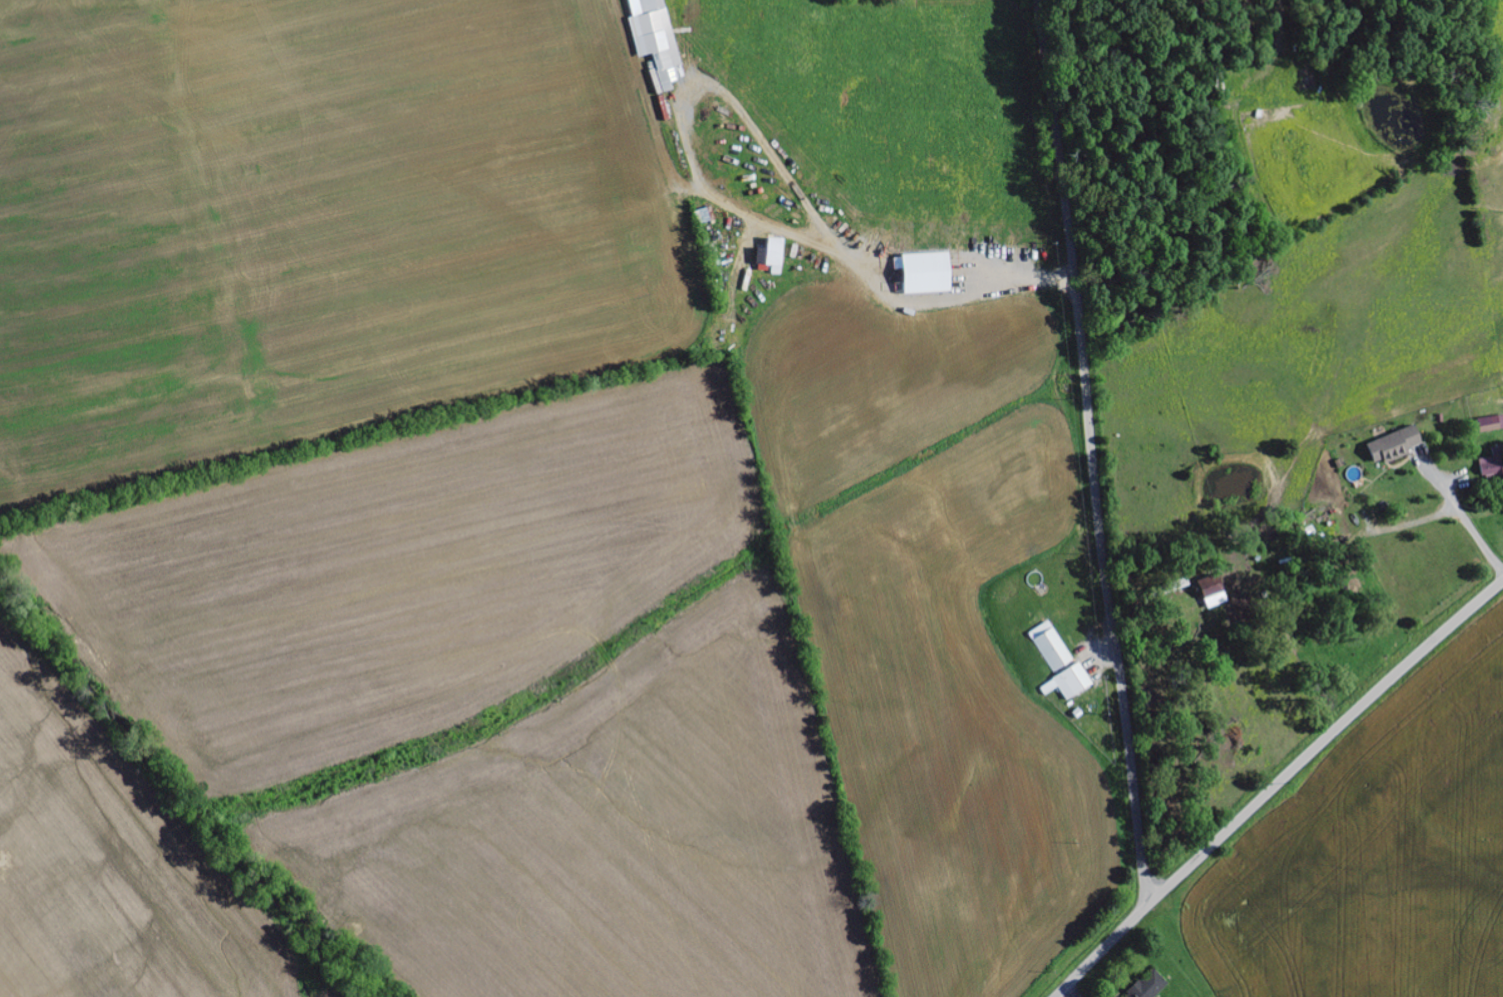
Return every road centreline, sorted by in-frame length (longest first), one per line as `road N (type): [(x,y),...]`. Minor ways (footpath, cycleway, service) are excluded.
road 1 (residential): [(1149,904),(1040,0)]
road 2 (residential): [(1055,996),(1502,581)]

